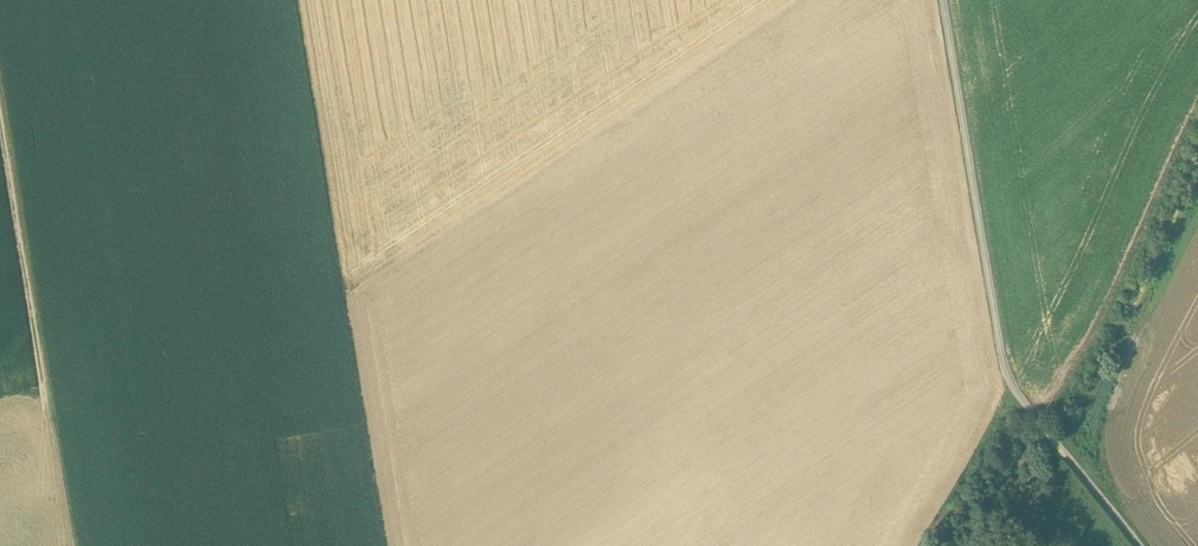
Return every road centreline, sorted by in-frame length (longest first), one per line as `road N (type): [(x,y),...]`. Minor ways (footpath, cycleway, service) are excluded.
road 1 (unclassified): [(943,0),(1008,377),(1137,545)]
road 2 (track): [(69,545),(44,390)]

